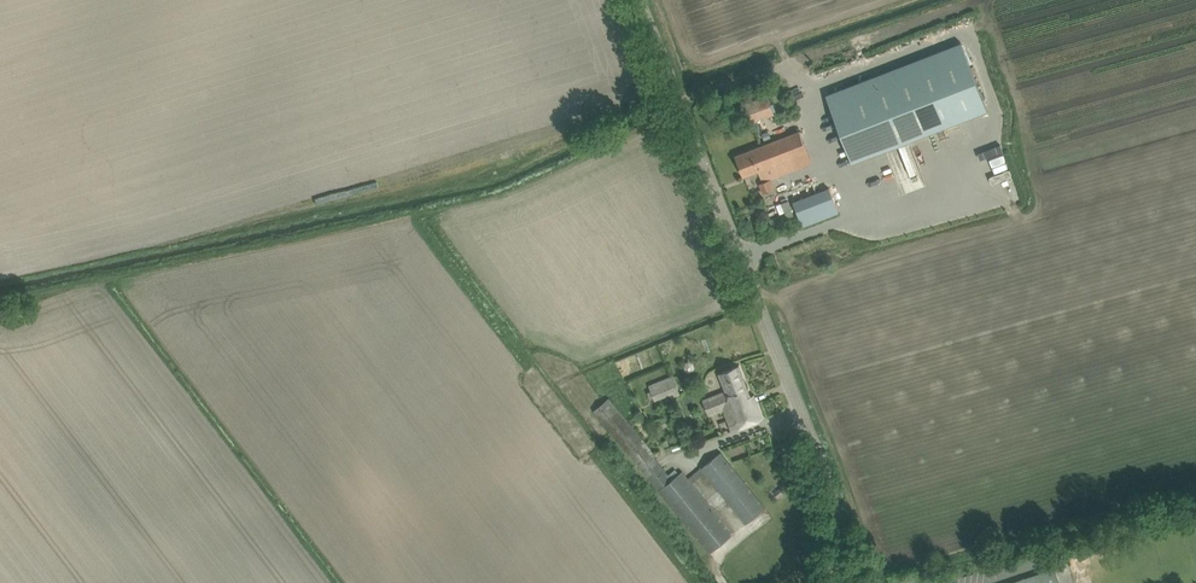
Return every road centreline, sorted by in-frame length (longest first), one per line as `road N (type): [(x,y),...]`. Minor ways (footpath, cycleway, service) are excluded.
road 1 (unclassified): [(839,582),(827,476),(636,0)]

